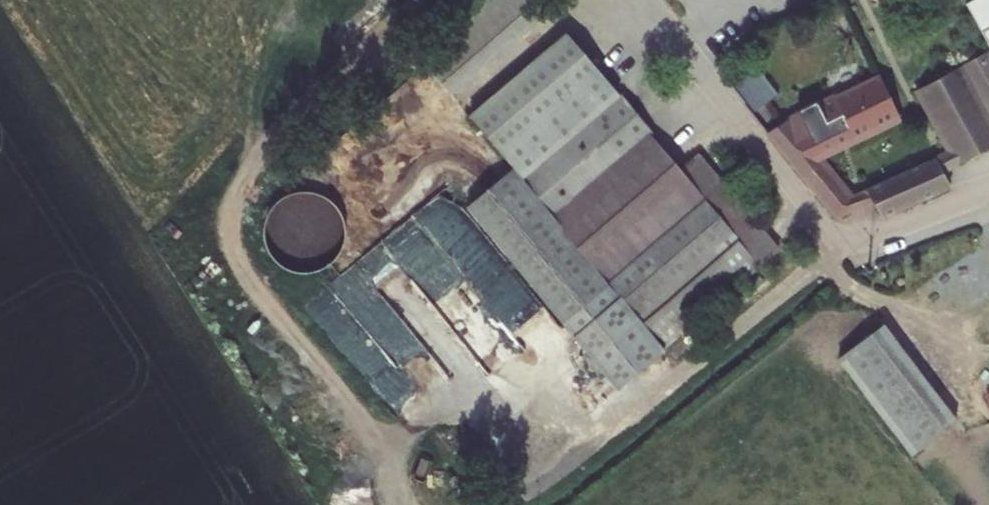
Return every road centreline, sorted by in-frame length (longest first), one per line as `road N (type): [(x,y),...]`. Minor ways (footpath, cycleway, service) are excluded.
road 1 (unclassified): [(646,0),(807,209),(845,241),(890,236),(988,189)]
road 2 (track): [(845,241),(561,469),(499,504)]

